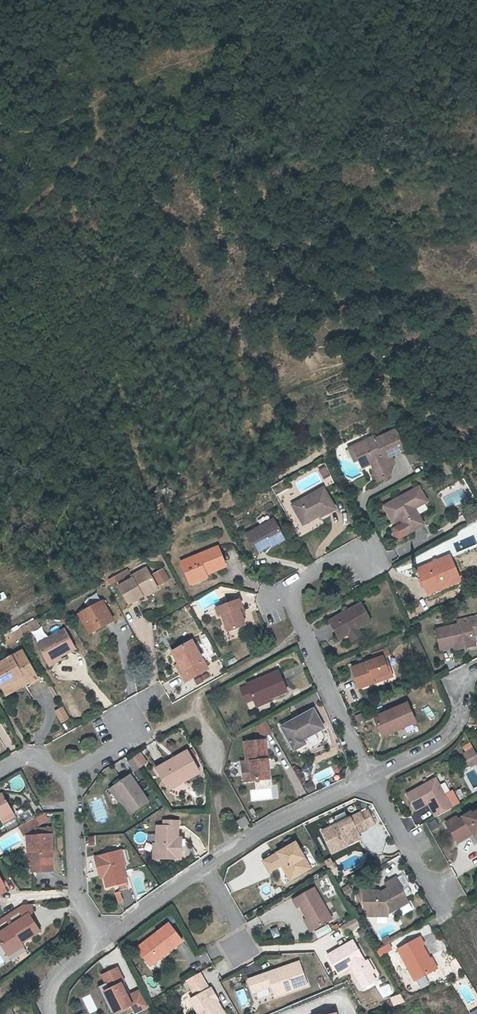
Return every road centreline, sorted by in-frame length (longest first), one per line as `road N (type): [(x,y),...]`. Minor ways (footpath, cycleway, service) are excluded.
road 1 (residential): [(369,563),(362,550),(290,594),(369,778)]
road 2 (residential): [(369,778),(204,866)]
road 3 (residential): [(73,782),(74,893),(101,940)]
road 4 (residential): [(369,778),(445,915)]
road 5 (residential): [(462,681),(460,714),(438,745),(369,778)]
road 6 (residential): [(204,866),(101,940)]

